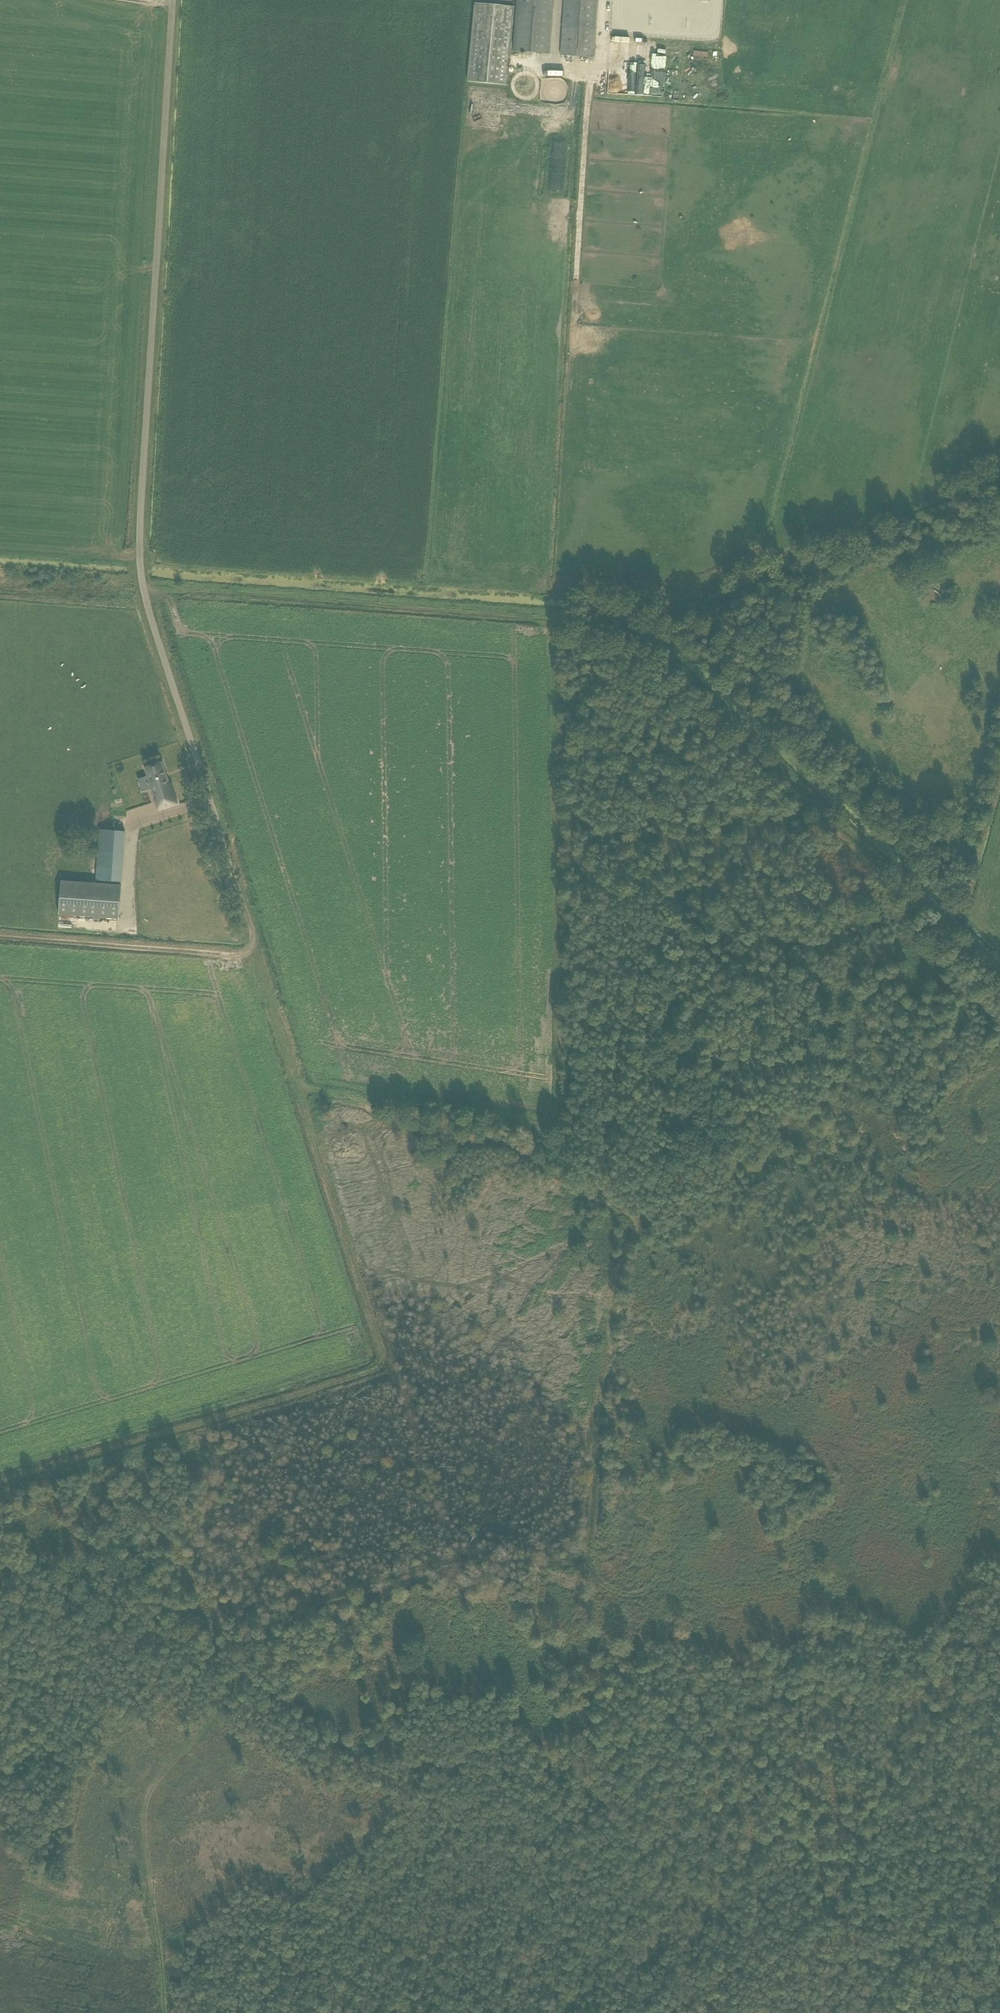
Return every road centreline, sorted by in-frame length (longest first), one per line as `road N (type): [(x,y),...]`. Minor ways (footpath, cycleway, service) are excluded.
road 1 (track): [(165,2012),(145,1833),(153,1790),(284,1614),(455,1561),(554,1565),(582,1552),(602,1303),(640,1223),(508,1143),(455,1141),(306,1089),(253,943)]
road 2 (track): [(999,982),(864,861),(804,788),(627,632),(575,620),(143,587)]
road 3 (unclassified): [(253,943),(149,616),(138,548),(170,0)]
road 4 (track): [(293,1071),(382,1366),(0,1483)]

